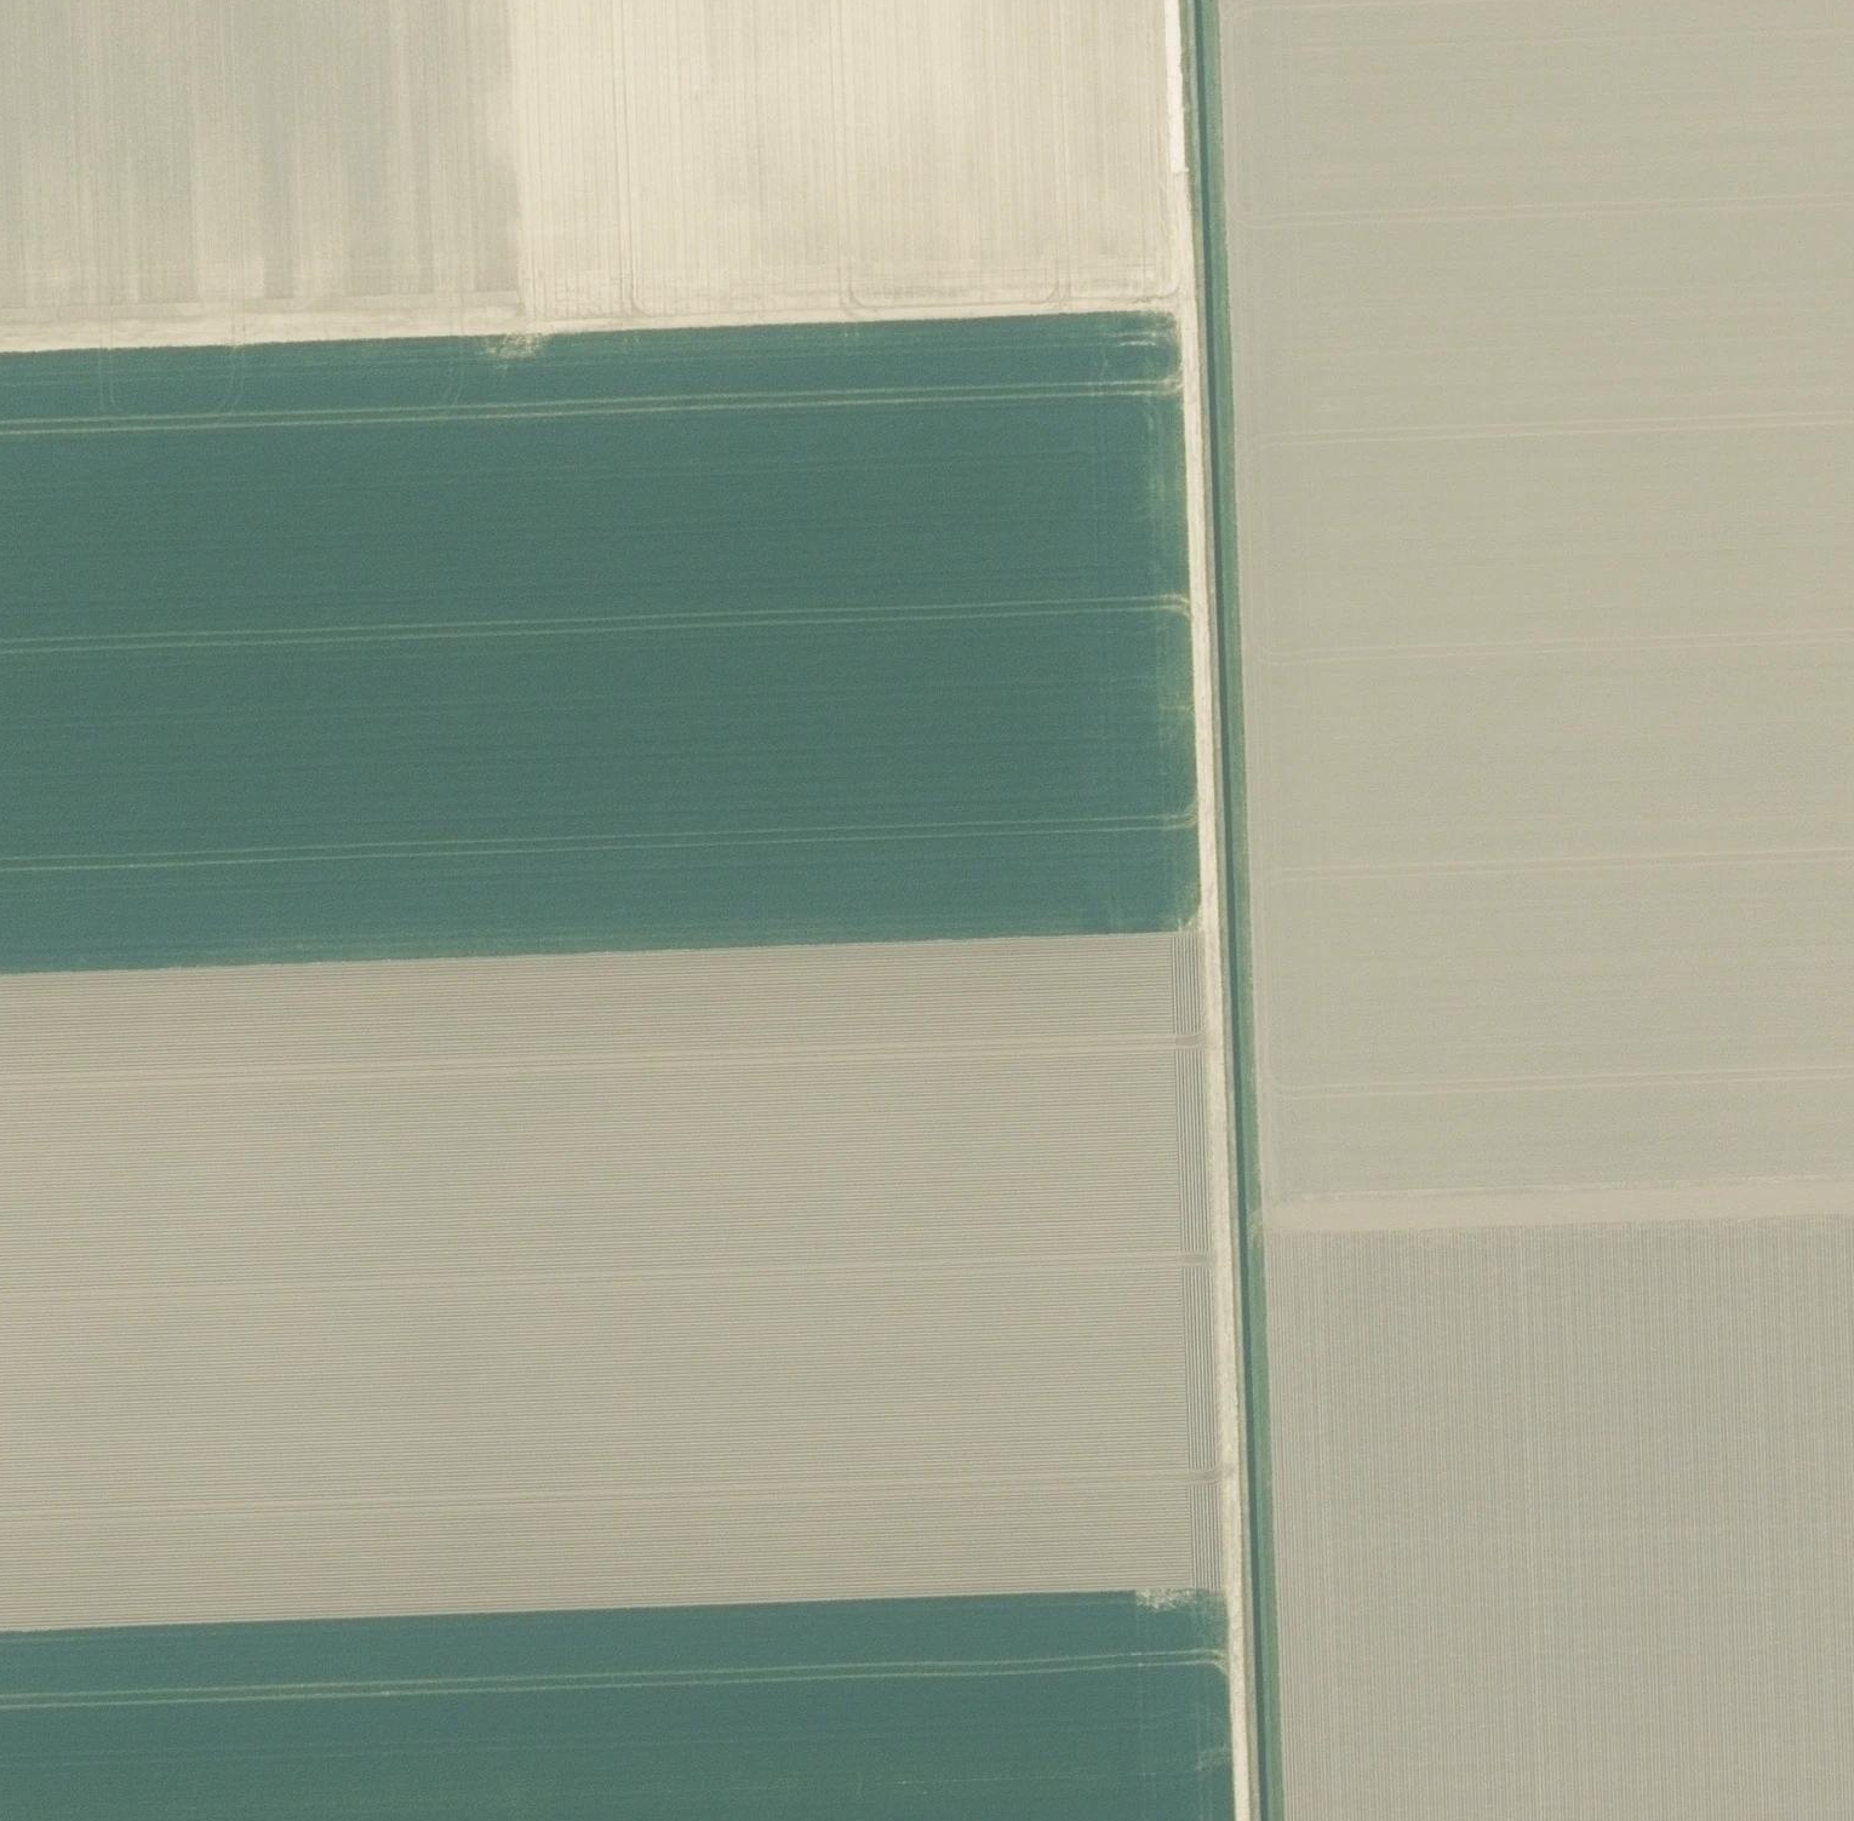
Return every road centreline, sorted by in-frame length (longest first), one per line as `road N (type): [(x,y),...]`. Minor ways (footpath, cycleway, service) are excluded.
road 1 (track): [(1176,176),(1170,0)]

